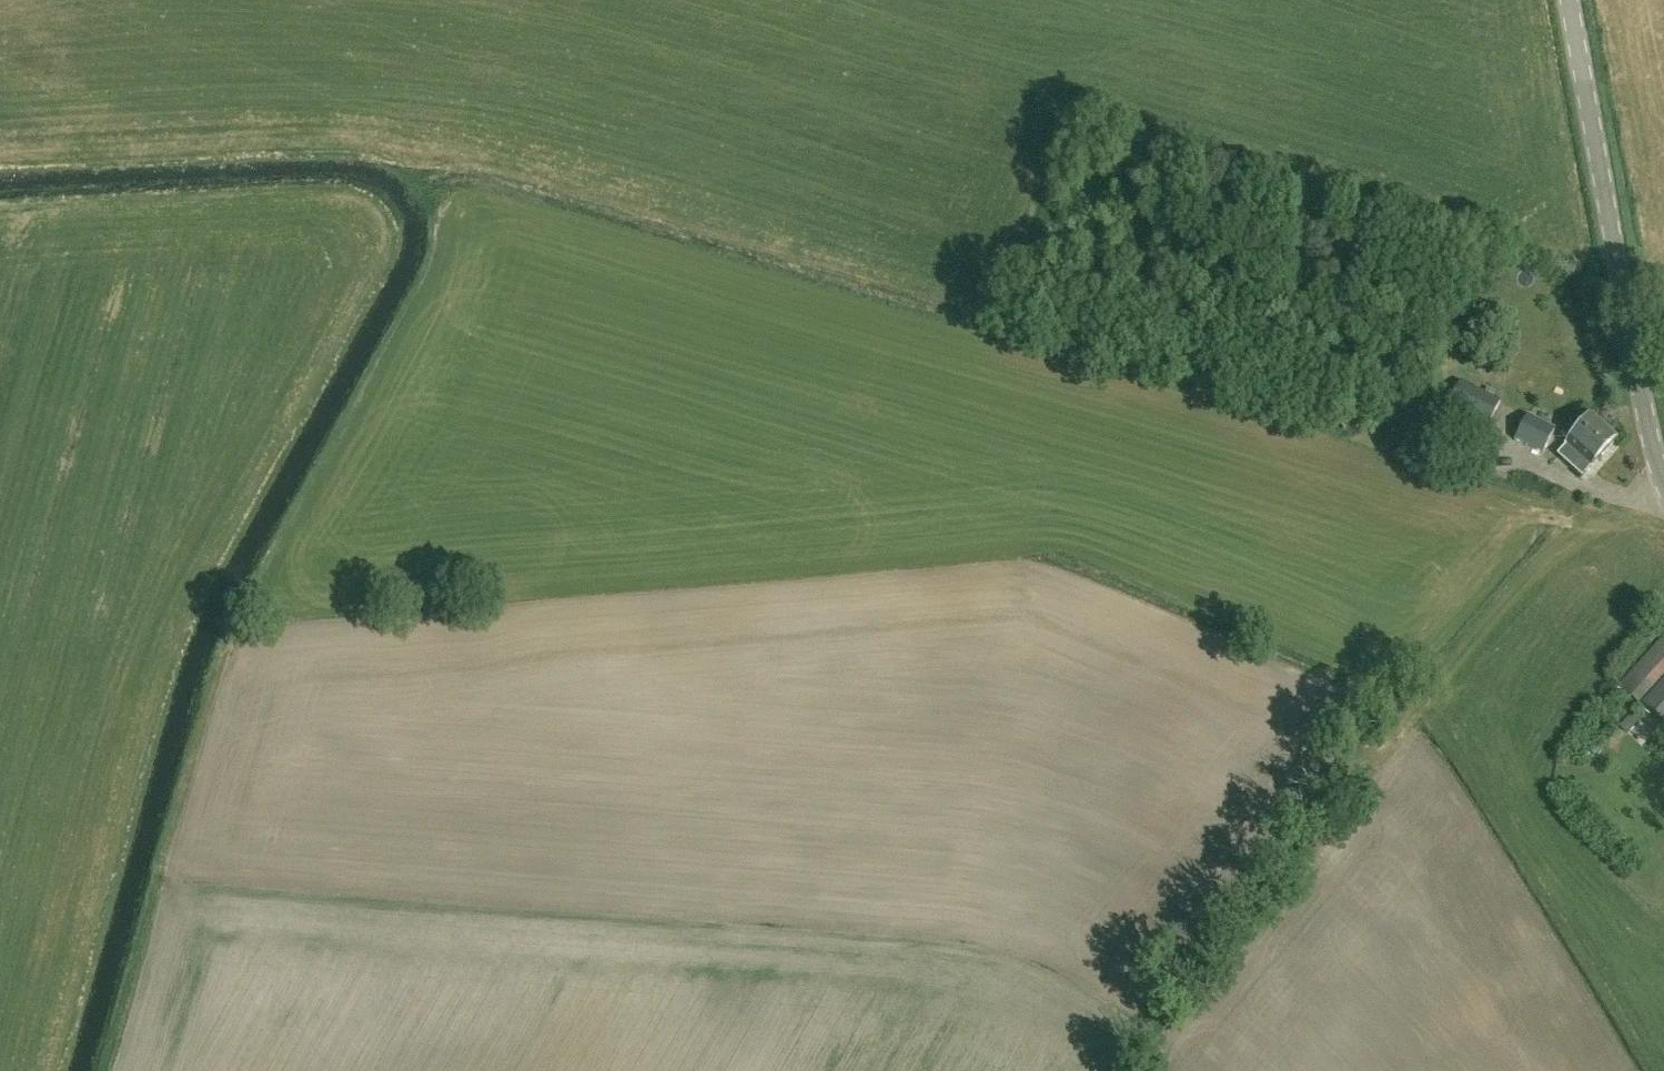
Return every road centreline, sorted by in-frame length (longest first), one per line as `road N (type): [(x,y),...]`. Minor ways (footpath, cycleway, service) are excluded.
road 1 (tertiary): [(1663,486),(1572,0)]

